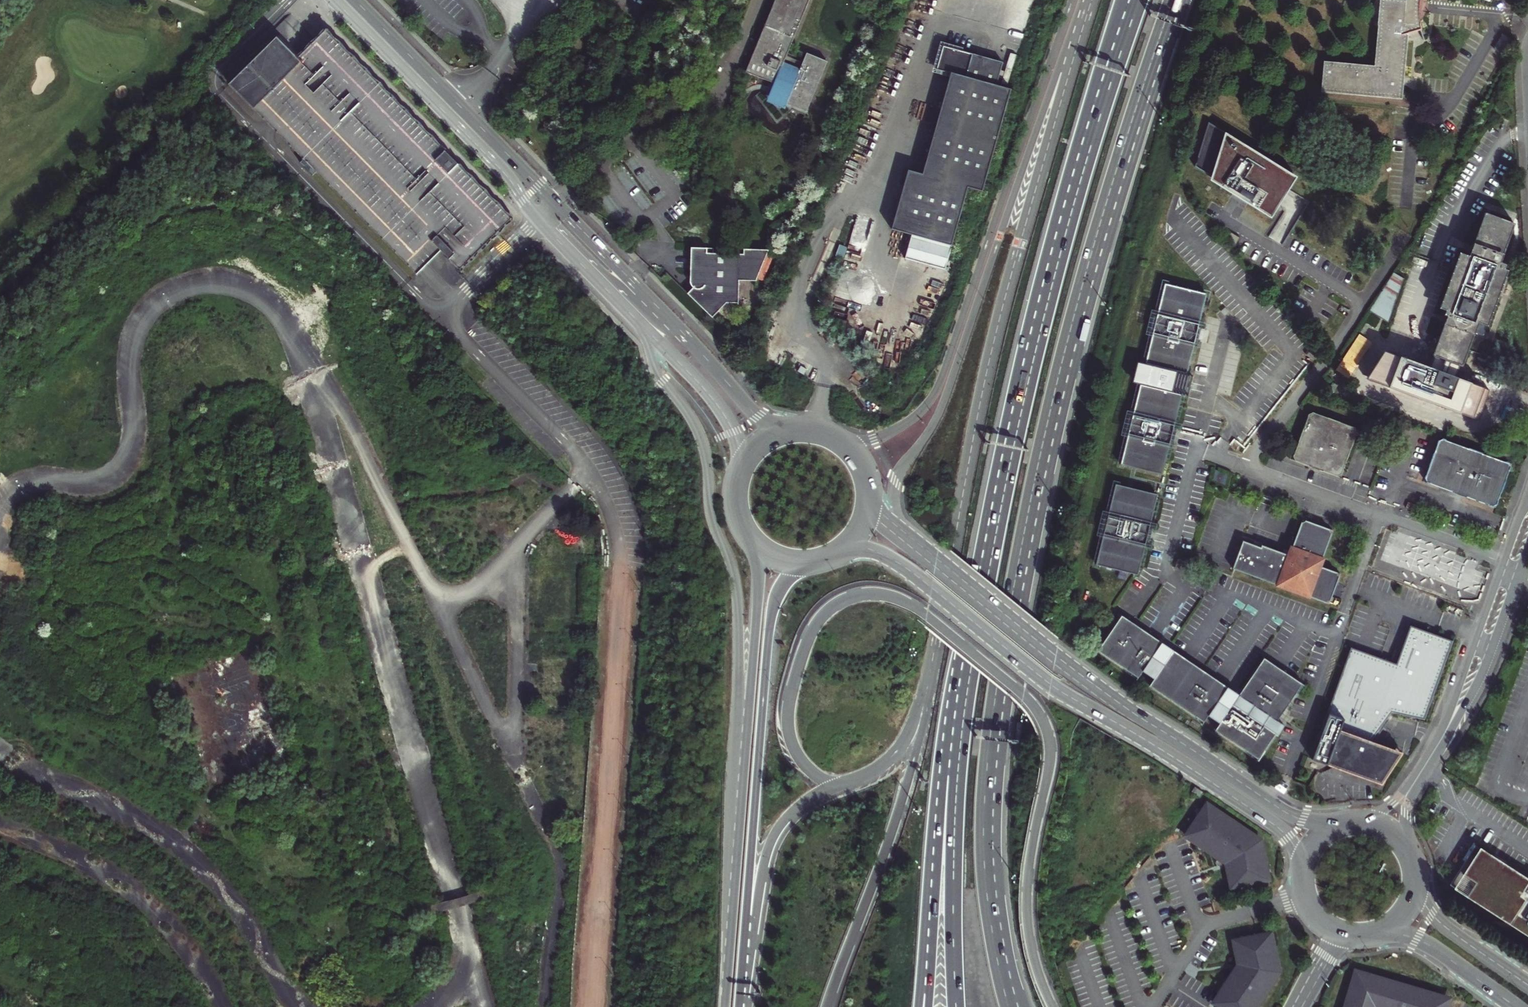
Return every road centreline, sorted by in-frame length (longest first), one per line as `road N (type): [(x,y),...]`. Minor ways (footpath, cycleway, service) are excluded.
road 1 (track): [(281,632),(160,558),(95,561),(90,550),(98,541),(155,525),(156,512),(143,508),(120,522),(68,531),(37,605),(43,621),(97,675),(103,696),(80,693),(40,632),(25,638),(69,698),(104,716),(135,702),(129,655),(169,647),(172,635),(131,625),(87,638),(55,618),(58,602),(109,602),(189,629),(209,625),(201,611),(147,600),(138,582),(148,571),(253,637),(265,627)]
road 2 (track): [(282,643),(231,456),(232,430),(249,412),(269,429),(321,646),(399,845),(387,845),(372,829),(288,659)]
road 3 (trunk): [(1136,0),(1028,363),(979,589),(953,767)]
road 4 (trunk): [(1053,1006),(1027,908),(1051,759),(1047,730),(1023,696),(894,598),(863,595),(835,606),(818,624),(795,684),(788,722),(795,749),(815,776),(841,785)]
road 5 (track): [(442,612),(429,648),(509,876),(490,893),(416,913),(390,911),(282,643)]
road 6 (trunk): [(935,653),(991,351),(1092,0)]
road 7 (trunk): [(1010,633),(1069,354),(1178,0)]
road 8 (secondary): [(804,430),(772,425),(751,410),(355,0)]
road 9 (secondary): [(1346,825),(1287,814),(1082,679),(880,516),(870,493)]
road 10 (secondary): [(839,554),(879,554),(900,564),(1051,685),(1266,820),(1293,845),(1303,883)]
road 11 (unclassified): [(813,431),(824,373),(798,319),(811,269),(839,213),(877,170),(937,16),(1005,29)]
road 12 (trunk): [(646,332),(656,374),(702,441),(714,523),(735,573),(739,785)]
road 13 (secondary): [(334,0),(646,332)]
road 14 (trunk): [(741,995),(771,619),(784,583),(814,563)]
road 15 (track): [(623,569),(597,1006)]
road 16 (trunk): [(1015,1006),(990,858),(994,739),(1010,633)]
road 17 (trunk): [(828,1006),(912,768),(935,653)]
road 18 (unclassified): [(1515,566),(1196,452)]
road 19 (track): [(488,533),(519,523),(528,513),(525,500),(424,508),(424,531),(450,571),(470,571),(483,539)]
road 20 (trunk): [(744,529),(758,592),(739,785)]
road 21 (trunk): [(741,995),(771,845),(796,811),(841,785)]
road 22 (trunk): [(953,767),(956,1006)]
road 23 (tertiary): [(1419,776),(1460,704),(1515,566)]
road 24 (trunk): [(739,785),(726,1006)]
road 25 (trunk): [(953,767),(925,986)]
road 26 (trunk): [(841,785),(900,749),(935,653)]
road 27 (secondary): [(646,332),(719,408),(743,467)]
road 28 (secondary): [(1369,935),(1430,946),(1518,1006)]
road 29 (secondary): [(1527,985),(1441,924),(1416,877)]

